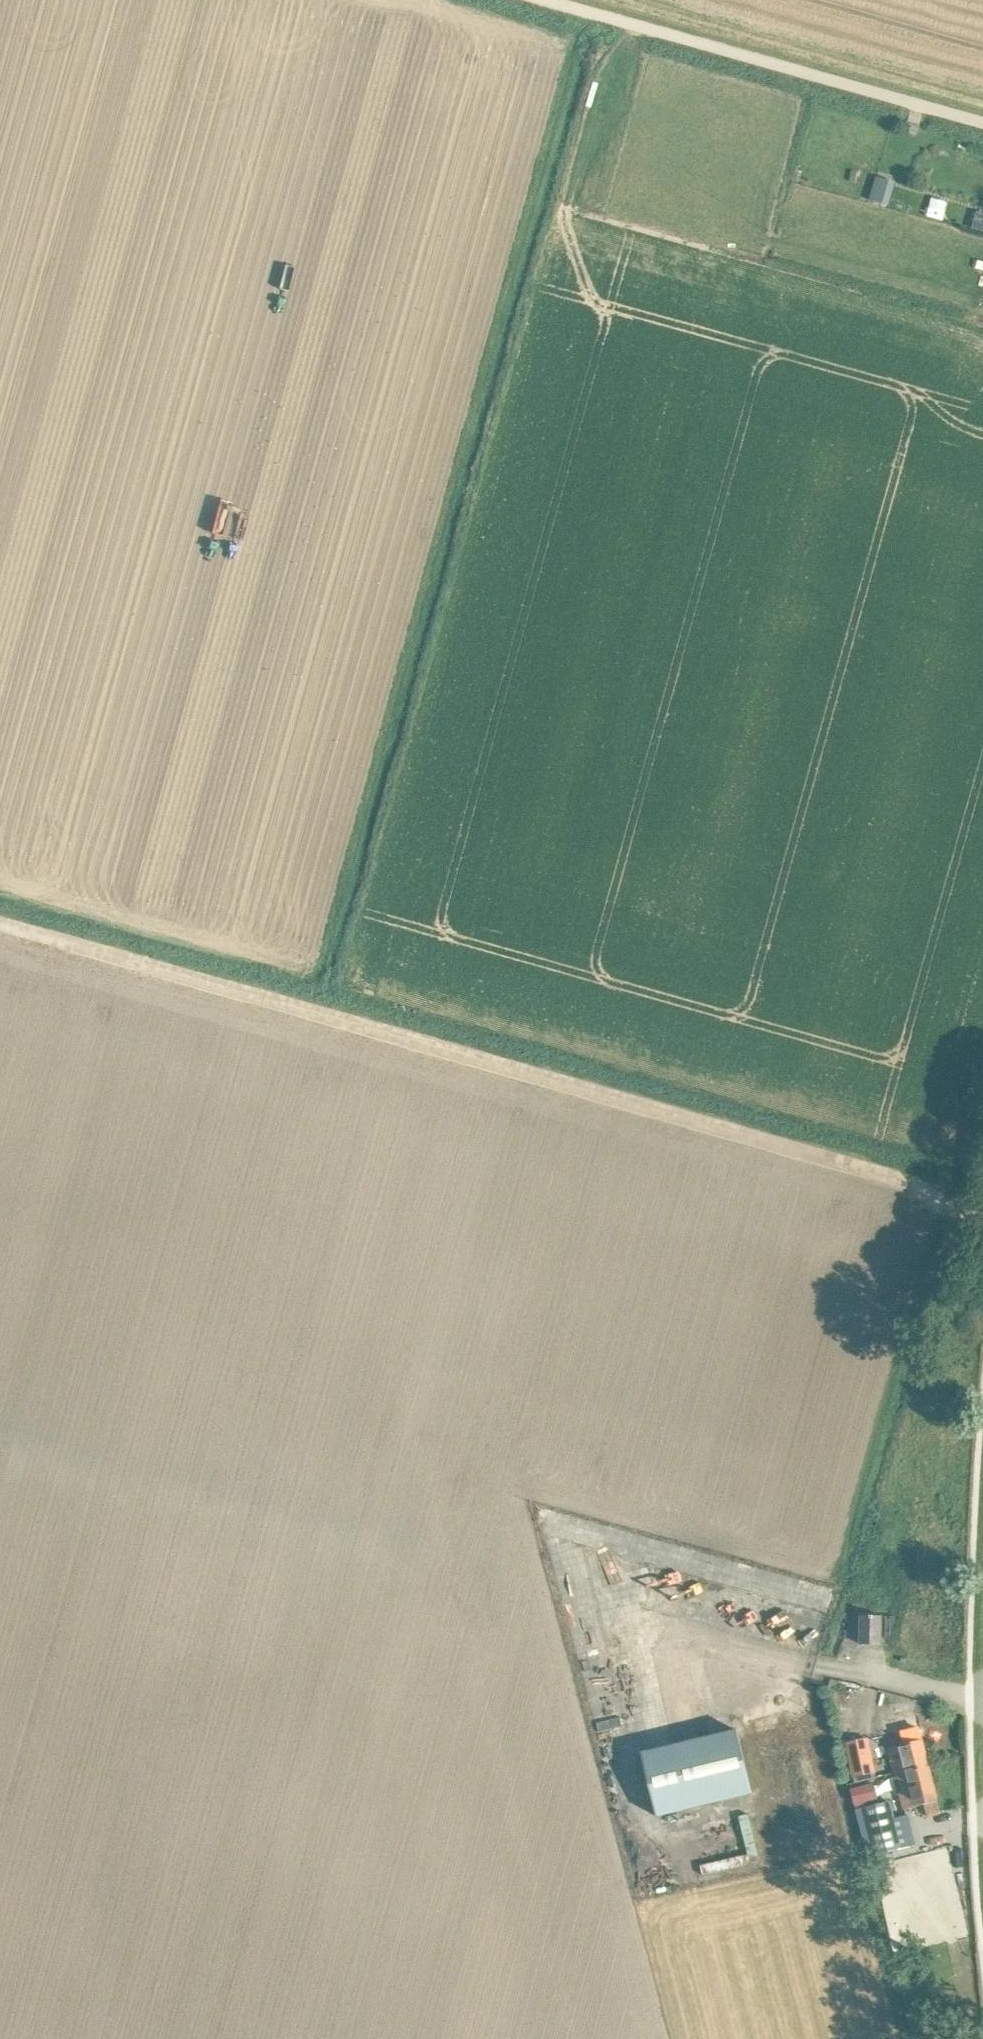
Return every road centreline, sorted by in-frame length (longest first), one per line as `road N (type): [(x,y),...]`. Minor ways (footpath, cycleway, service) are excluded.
road 1 (unclassified): [(982,121),(565,0)]

